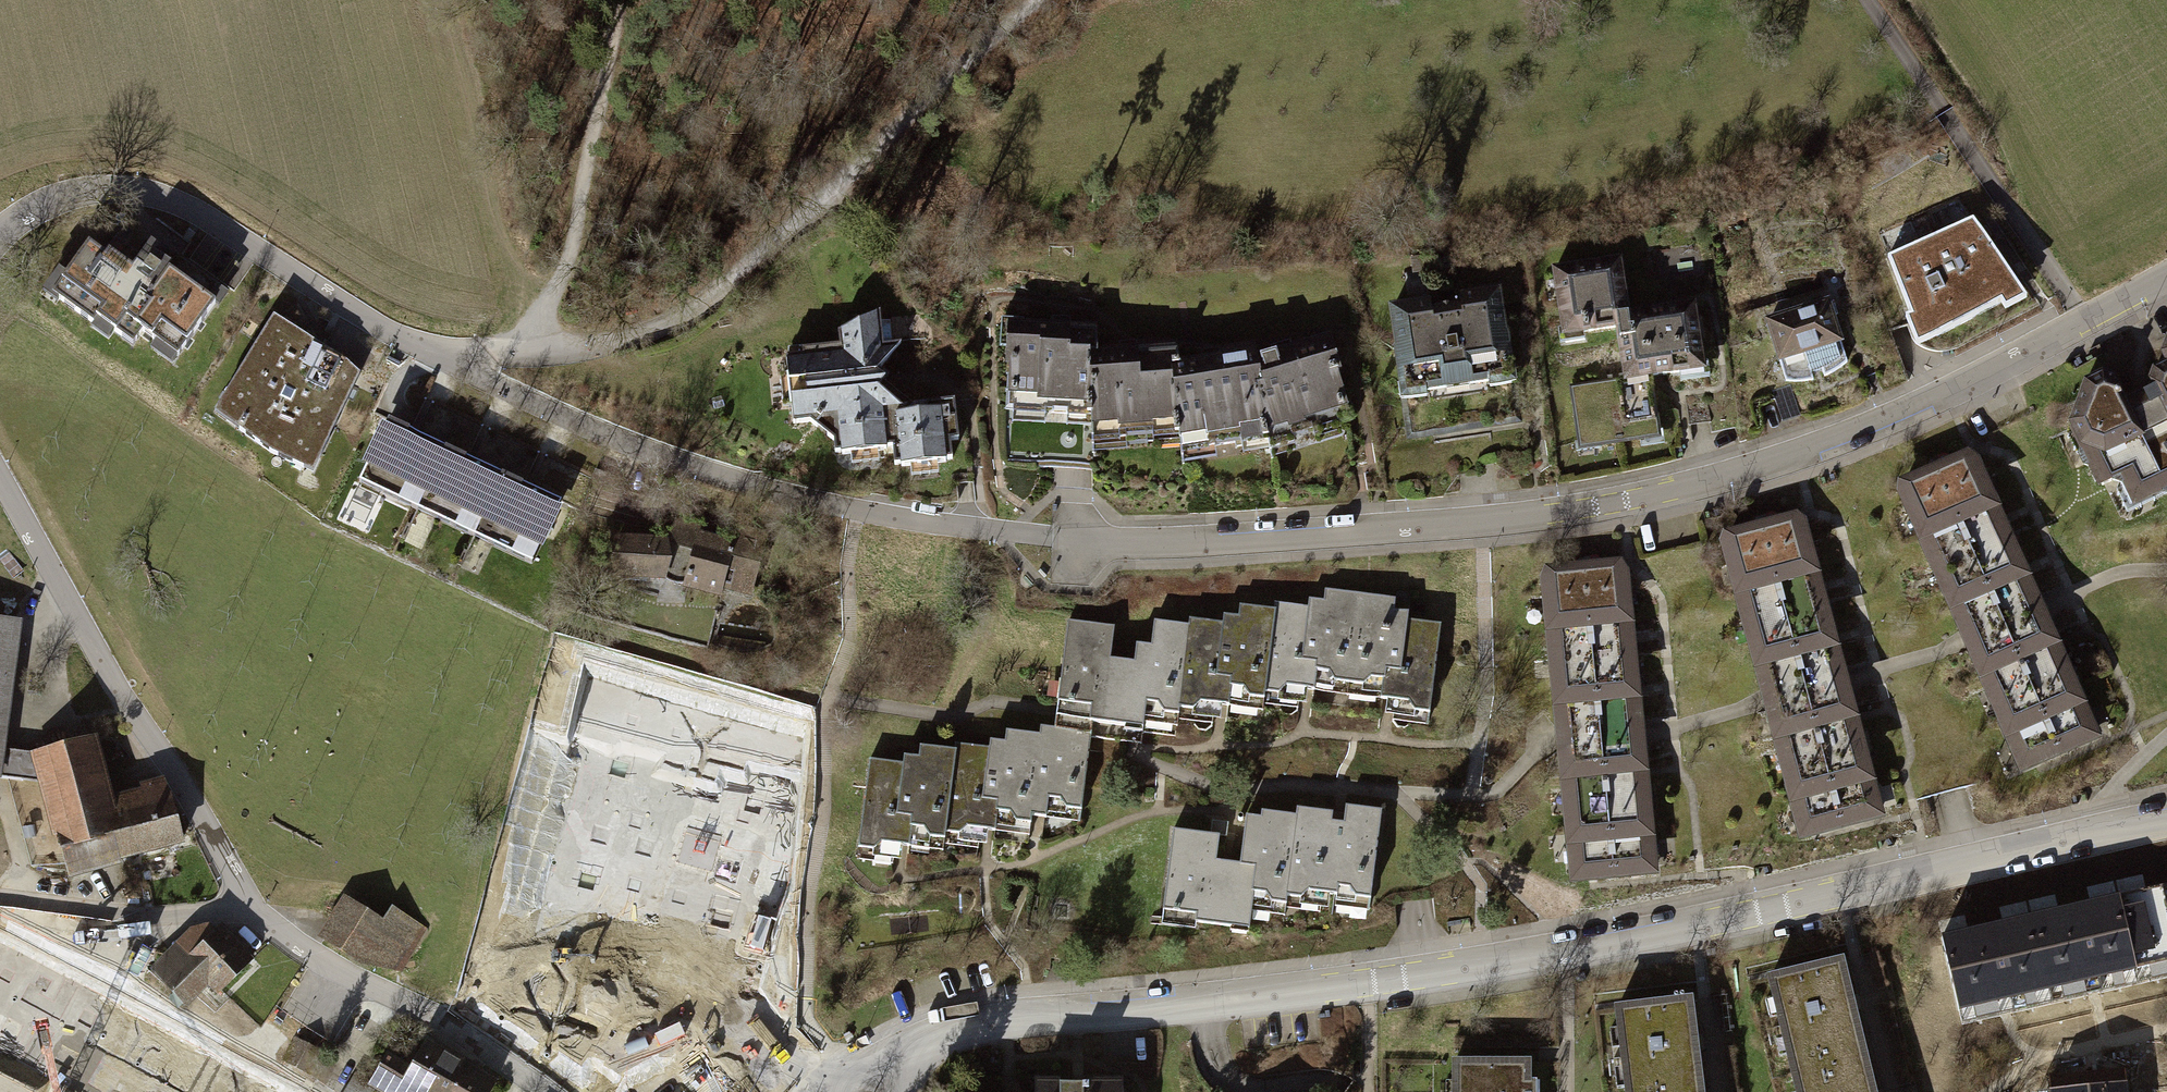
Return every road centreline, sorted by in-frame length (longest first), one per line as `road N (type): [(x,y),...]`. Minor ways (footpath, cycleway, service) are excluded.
road 1 (residential): [(2083,325),(1835,440),(1680,490),(1482,523),(1202,538),(984,528),(786,494),(670,457),(450,359)]
road 2 (residential): [(2166,811),(1561,948),(1251,995),(965,1025),(916,1043),(879,1075)]
road 3 (track): [(450,359),(617,339),(685,316),(1039,0)]
road 4 (residential): [(0,236),(63,197),(110,191),(160,198),(450,359)]
road 5 (residential): [(244,903),(85,642),(0,483)]
road 6 (residential): [(2083,325),(1866,0)]
road 7 (track): [(622,0),(577,235),(530,346)]
road 8 (residential): [(540,1091),(464,1034),(297,945),(244,903)]
road 9 (track): [(244,903),(146,916),(0,897)]

